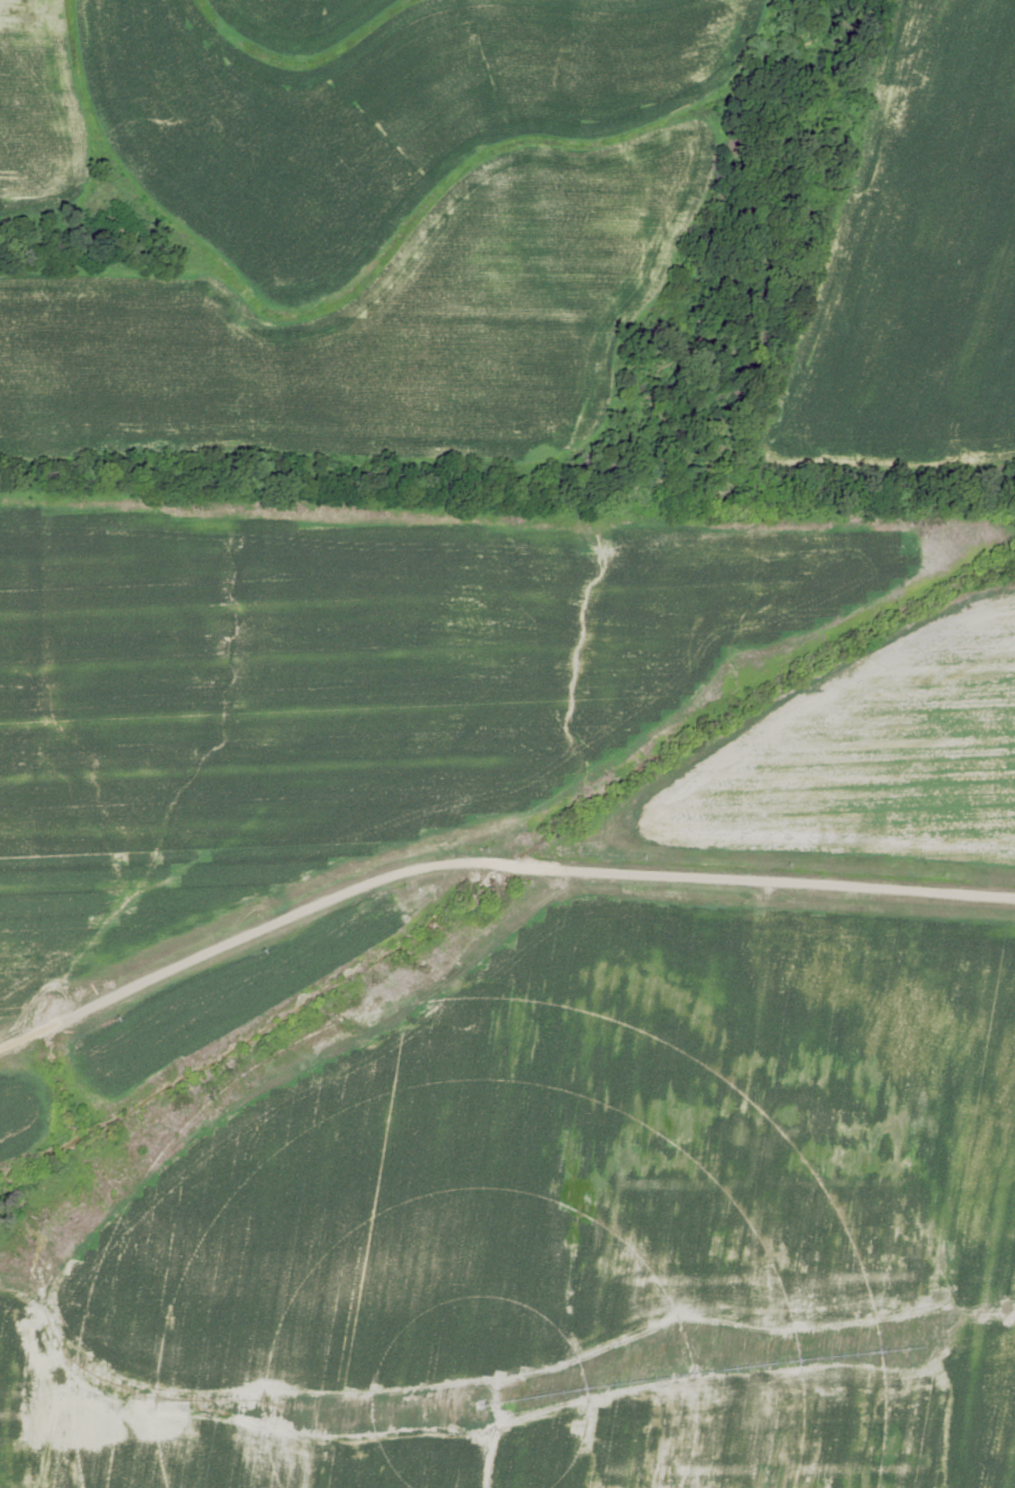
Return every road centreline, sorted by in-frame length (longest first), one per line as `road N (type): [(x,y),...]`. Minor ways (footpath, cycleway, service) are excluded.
road 1 (residential): [(0,1029),(386,855),(758,860),(1014,879)]

